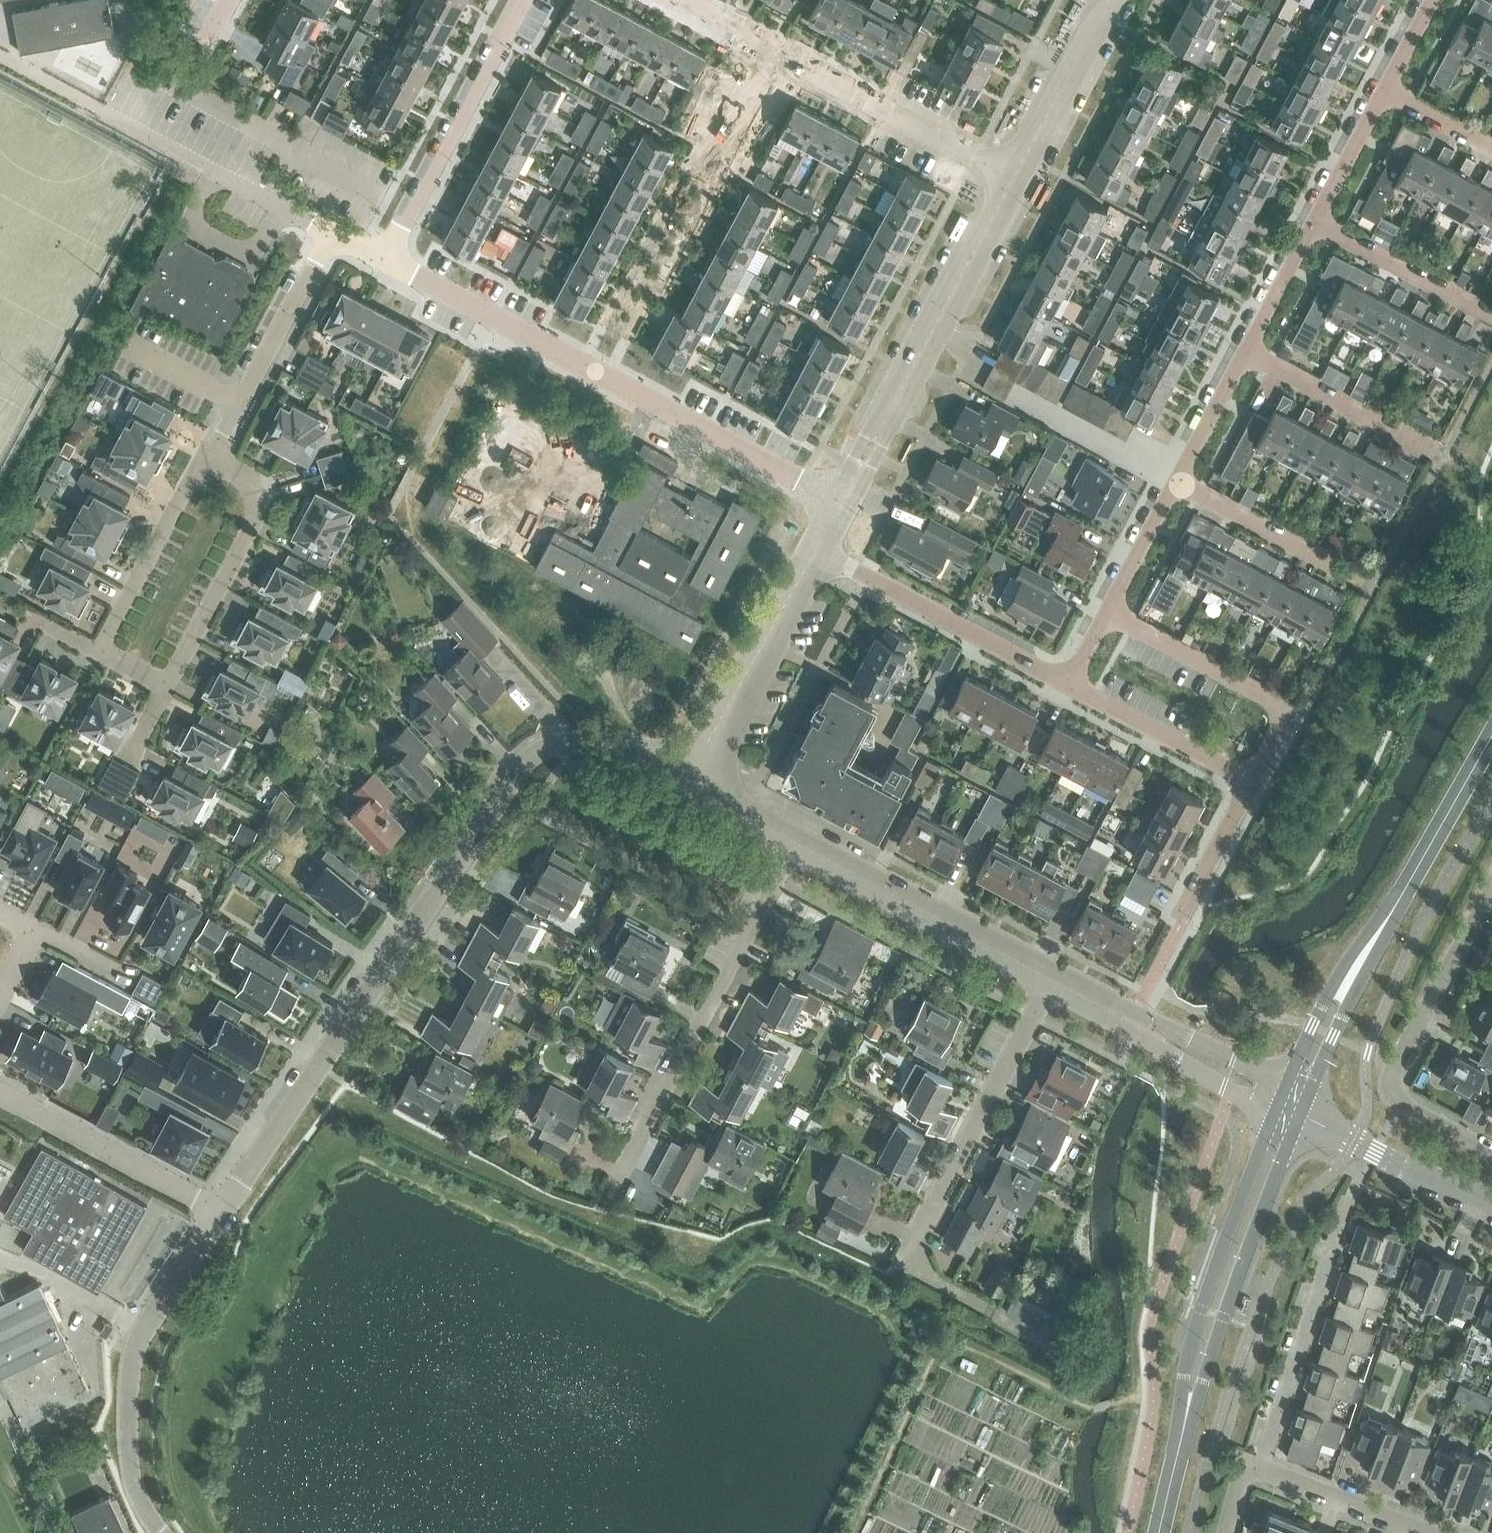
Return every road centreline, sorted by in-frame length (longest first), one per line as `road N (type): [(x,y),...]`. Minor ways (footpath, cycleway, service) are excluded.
road 1 (residential): [(217,1212),(534,756),(583,740),(715,777)]
road 2 (residential): [(830,498),(381,257)]
road 3 (residential): [(830,498),(954,319),(1006,173)]
road 4 (secondary): [(1278,1100),(1199,1311),(1179,1407),(1182,1441)]
road 5 (residential): [(630,1158),(794,844)]
road 6 (residential): [(162,1532),(131,1479),(130,1372),(144,1326),(217,1212)]
road 7 (secondary): [(1182,1441),(1301,1112)]
road 8 (residential): [(210,463),(249,485),(259,519),(167,690),(103,656)]
road 9 (residential): [(1491,1152),(1401,1102),(1391,1089),(1491,893)]
road 10 (residential): [(913,1246),(1049,981)]
road 11 (residential): [(381,257),(518,0)]
road 12 (residential): [(1049,981),(794,844)]
road 13 (residential): [(1349,1197),(1260,1468)]
road 14 (residential): [(1066,684),(816,548)]
road 15 (residential): [(1252,781),(1284,721),(1281,704),(1106,611)]
road 16 (residential): [(1006,173),(771,50)]
road 17 (residential): [(210,463),(332,232)]
road 18 (residential): [(715,777),(716,739),(816,548)]
road 19 (residential): [(217,1212),(0,1095)]
road 20 (residential): [(103,656),(210,463)]
road 21 (secondary): [(1392,916),(1352,953),(1278,1100)]
road 22 (secondary): [(1301,1112),(1392,916)]
road 23 (residential): [(1431,450),(1245,351)]
road 24 (residential): [(1252,781),(1066,684)]
road 25 (residential): [(1359,576),(1175,481)]
road 26 (secondary): [(1392,916),(1491,735)]
road 27 (residential): [(1228,1074),(1049,981)]
road 28 (residential): [(1006,173),(1035,137),(1108,0)]
road 29 (residential): [(1491,313),(1316,221)]
road 30 (residential): [(1425,1532),(1260,1468)]
road 31 (residential): [(1354,1141),(1491,1203)]
road 32 (residential): [(1245,351),(1316,221)]
road 33 (residential): [(1316,221),(1385,90)]
road 34 (residential): [(1175,481),(1245,351)]
road 35 (residential): [(1106,611),(1175,481)]
road 36 (residential): [(1184,909),(1252,781)]
road 37 (residential): [(1491,146),(1385,90)]

